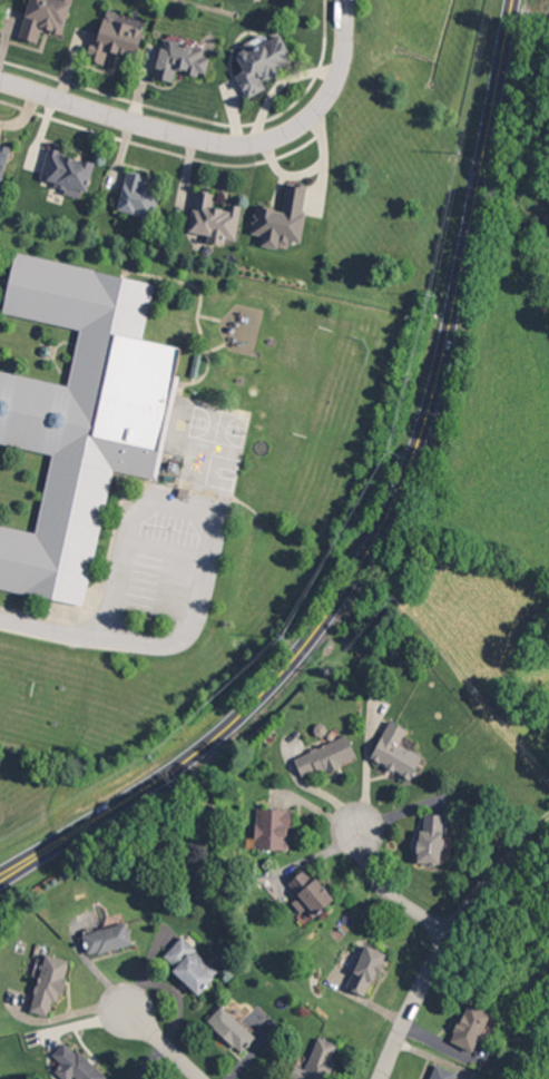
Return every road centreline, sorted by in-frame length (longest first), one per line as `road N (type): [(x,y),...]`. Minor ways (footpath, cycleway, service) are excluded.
road 1 (primary): [(0,878),(173,769),(239,714),(298,651),(373,541),(438,373),(513,0)]
road 2 (residential): [(0,78),(215,139),(265,138),(298,125),(335,86),(352,0)]
road 3 (residential): [(381,1078),(444,948),(521,846)]
road 4 (residential): [(454,932),(385,880),(363,831)]

